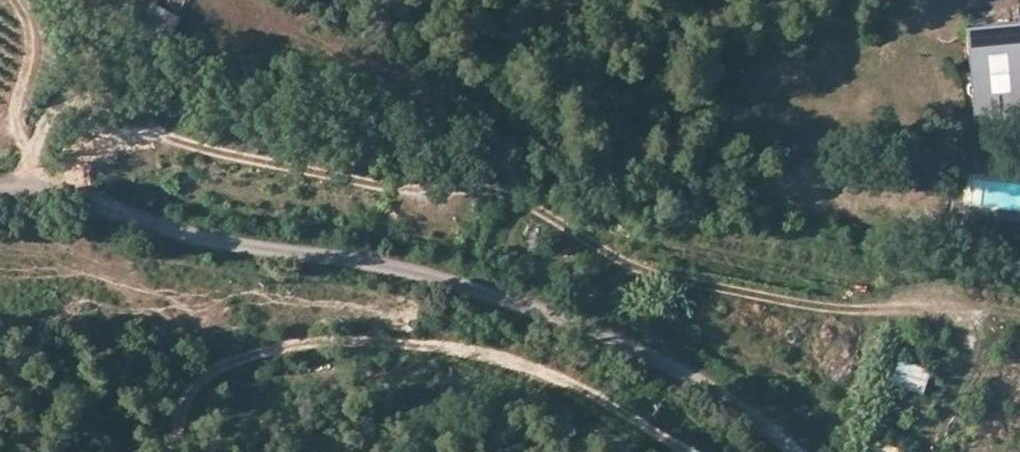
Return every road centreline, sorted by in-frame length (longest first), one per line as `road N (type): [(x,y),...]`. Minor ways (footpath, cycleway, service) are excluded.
road 1 (track): [(21,187),(33,103),(136,135),(503,194),(625,271),(678,285),(910,317)]
road 2 (unclassified): [(0,190),(70,194),(200,239),(419,270),(544,310),(643,354),(796,451)]

